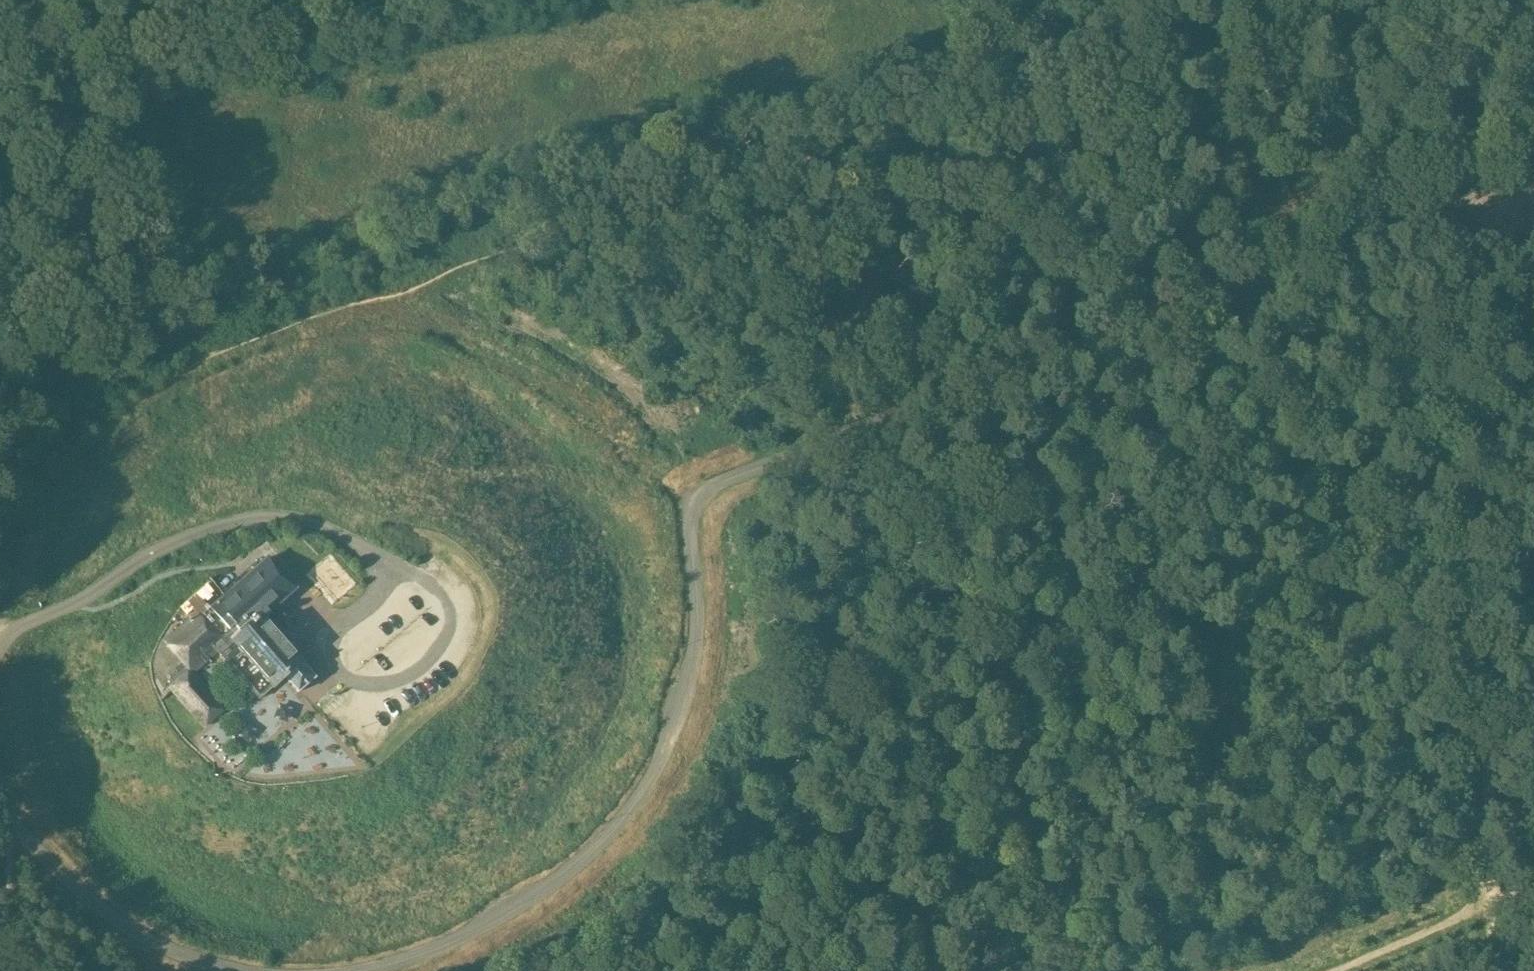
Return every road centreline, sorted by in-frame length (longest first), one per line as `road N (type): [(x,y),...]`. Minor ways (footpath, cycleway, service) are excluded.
road 1 (unclassified): [(359,970),(457,940),(522,903),(610,833),(653,776),(696,640),(692,537),(701,499),(718,486),(1398,230),(1457,189),(1533,76)]
road 2 (track): [(1457,189),(1495,904)]
road 3 (unclassified): [(0,794),(14,826),(93,904),(226,970)]
road 4 (track): [(1495,904),(1337,970)]
road 5 (track): [(23,970),(14,826)]

